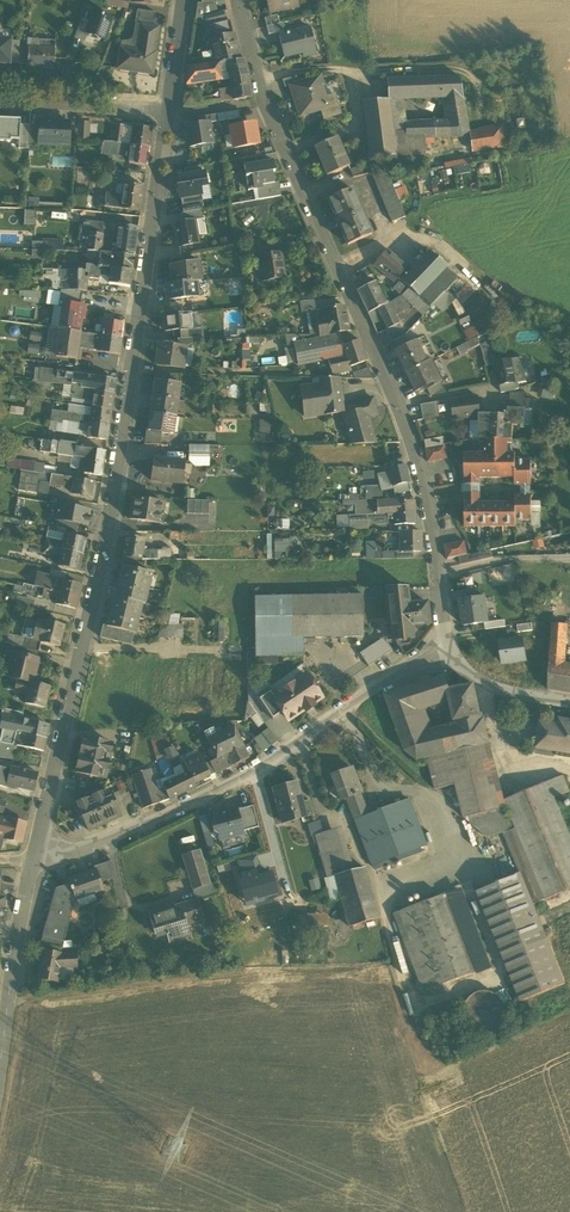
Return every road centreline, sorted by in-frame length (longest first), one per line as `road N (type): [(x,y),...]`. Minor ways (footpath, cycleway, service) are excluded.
road 1 (residential): [(33,857),(110,537),(168,112)]
road 2 (residential): [(445,649),(428,498),(398,405),(263,104),(239,0)]
road 3 (residential): [(33,857),(120,839),(262,768),(445,649)]
road 4 (residential): [(0,1075),(33,857)]
road 5 (residential): [(168,112),(0,105)]
road 6 (residential): [(445,649),(493,685),(569,702)]

